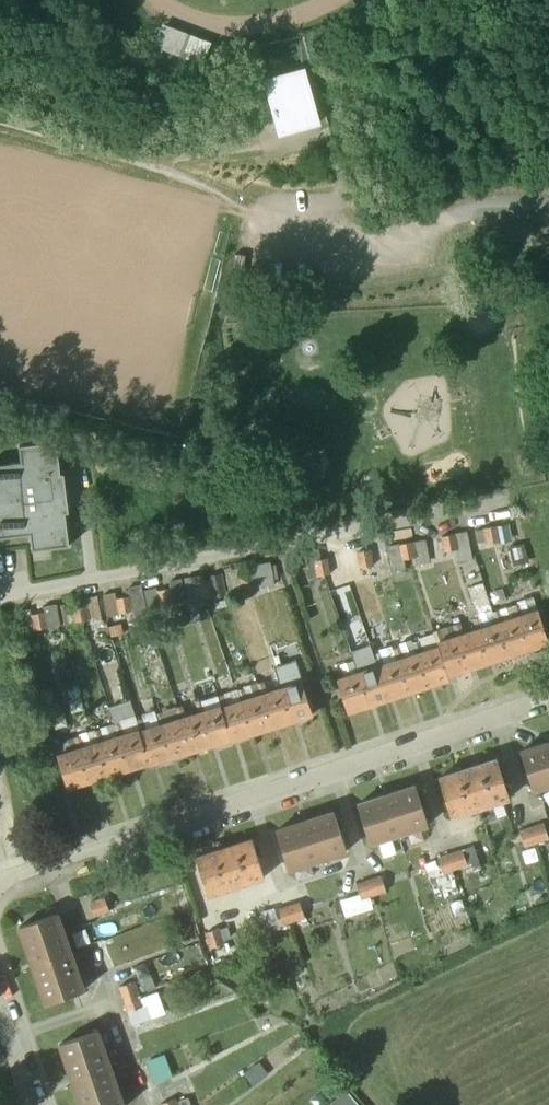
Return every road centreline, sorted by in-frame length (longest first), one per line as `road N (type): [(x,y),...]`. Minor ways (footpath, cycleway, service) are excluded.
road 1 (residential): [(548,697),(0,883)]
road 2 (track): [(0,125),(110,152),(231,200)]
road 3 (residential): [(50,1104),(0,973)]

